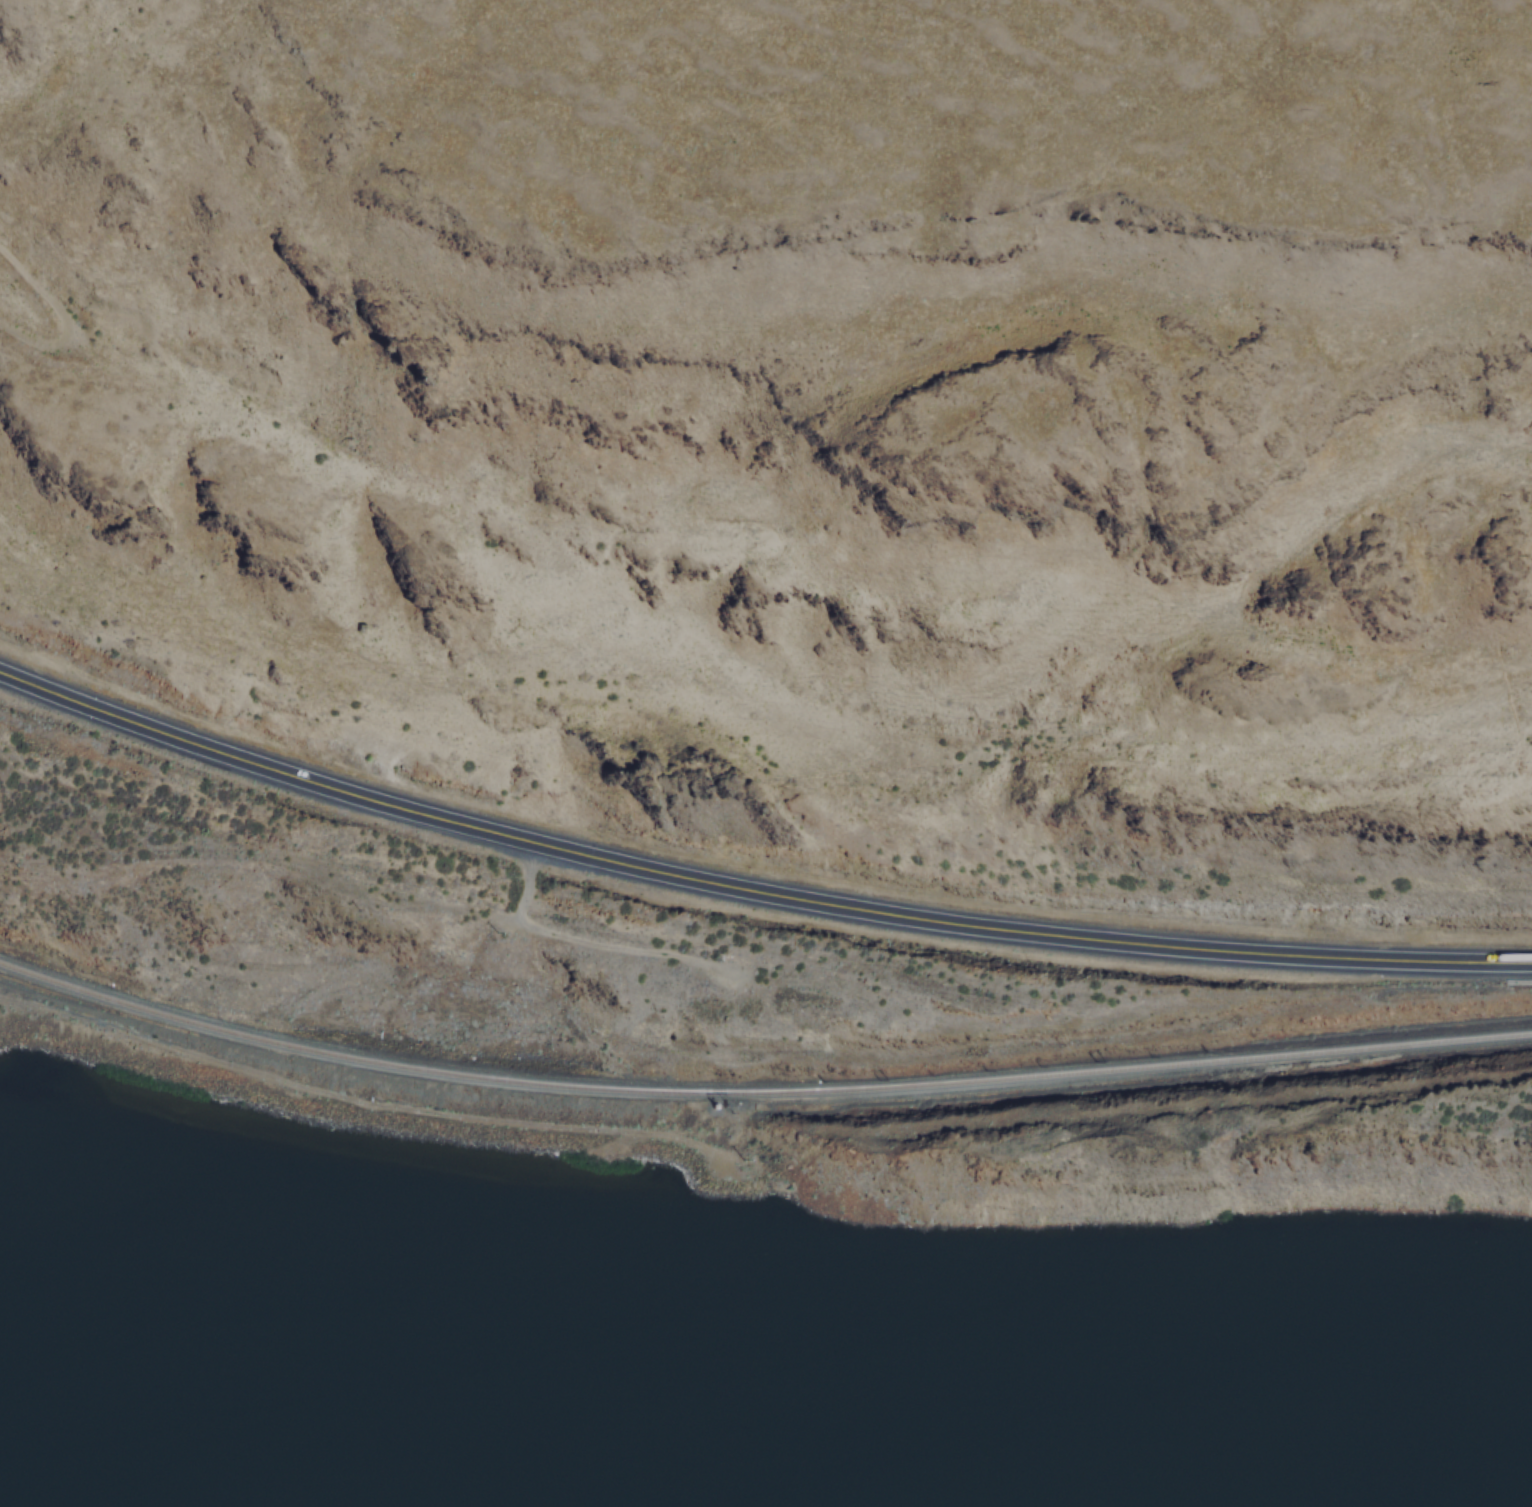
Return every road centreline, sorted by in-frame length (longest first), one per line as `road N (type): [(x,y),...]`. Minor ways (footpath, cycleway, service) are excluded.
road 1 (primary): [(0,676),(129,734),(627,868),(907,923),(1134,953),(1531,967)]
road 2 (track): [(0,999),(361,1100),(549,1128),(661,1132),(706,1145),(726,1163)]
road 3 (track): [(0,326),(45,344),(62,337),(65,326),(64,314),(0,249)]

